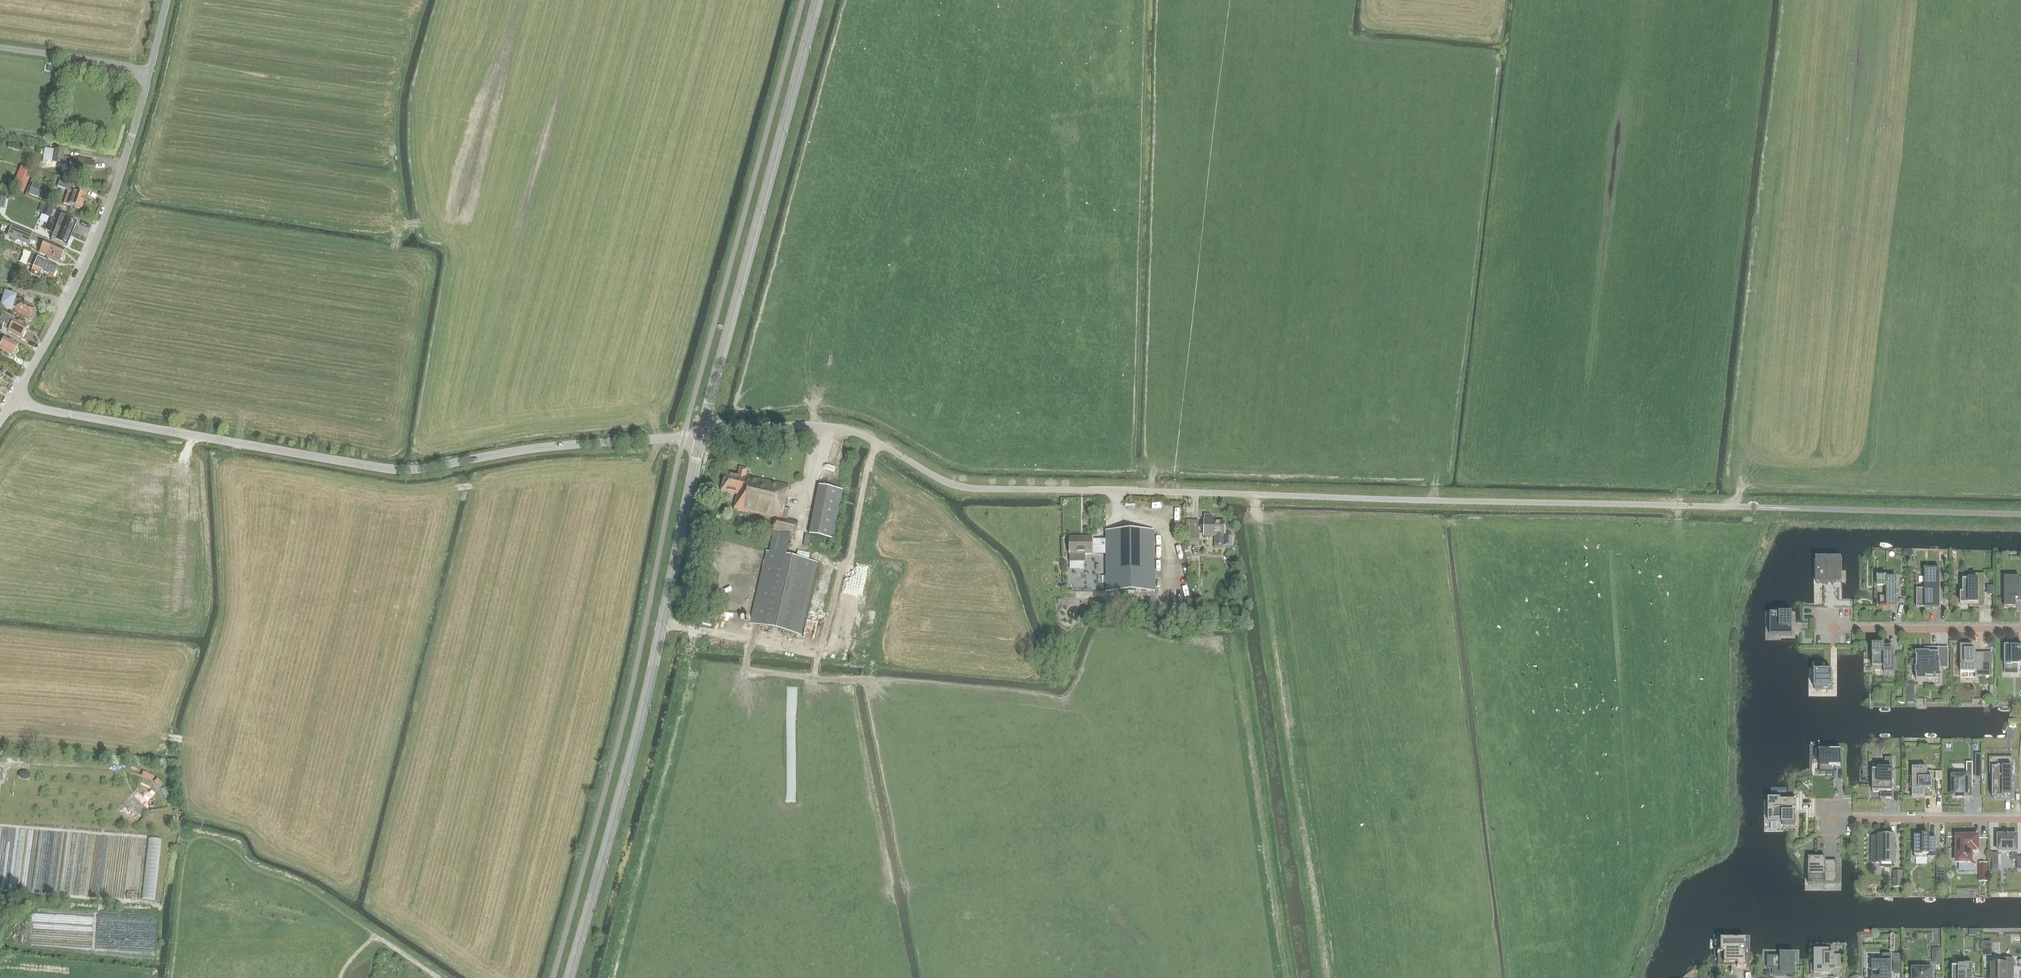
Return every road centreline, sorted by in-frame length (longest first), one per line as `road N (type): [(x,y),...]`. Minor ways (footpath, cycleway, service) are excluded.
road 1 (unclassified): [(1777,507),(977,488),(940,479),(838,427),(701,436)]
road 2 (unclassified): [(701,436),(392,470),(14,398)]
road 3 (secondary): [(569,977),(643,712),(701,436)]
road 4 (secondary): [(701,436),(818,0)]
road 5 (unclassified): [(14,398),(99,233),(149,75)]
road 6 (residential): [(1834,817),(2020,816)]
road 7 (residential): [(1834,627),(2020,626)]
road 8 (unclassified): [(0,47),(149,75)]

